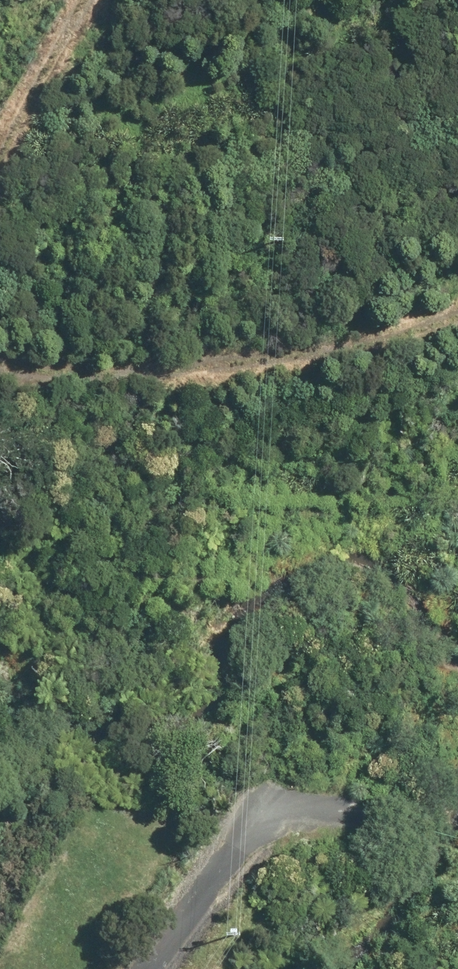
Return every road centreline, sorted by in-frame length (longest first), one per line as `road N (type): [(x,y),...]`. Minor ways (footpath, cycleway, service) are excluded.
road 1 (track): [(457,330),(369,367),(152,373),(75,383),(0,360)]
road 2 (track): [(457,789),(361,787),(237,849)]
road 3 (track): [(0,149),(76,0)]
road 4 (residential): [(148,968),(237,849)]

